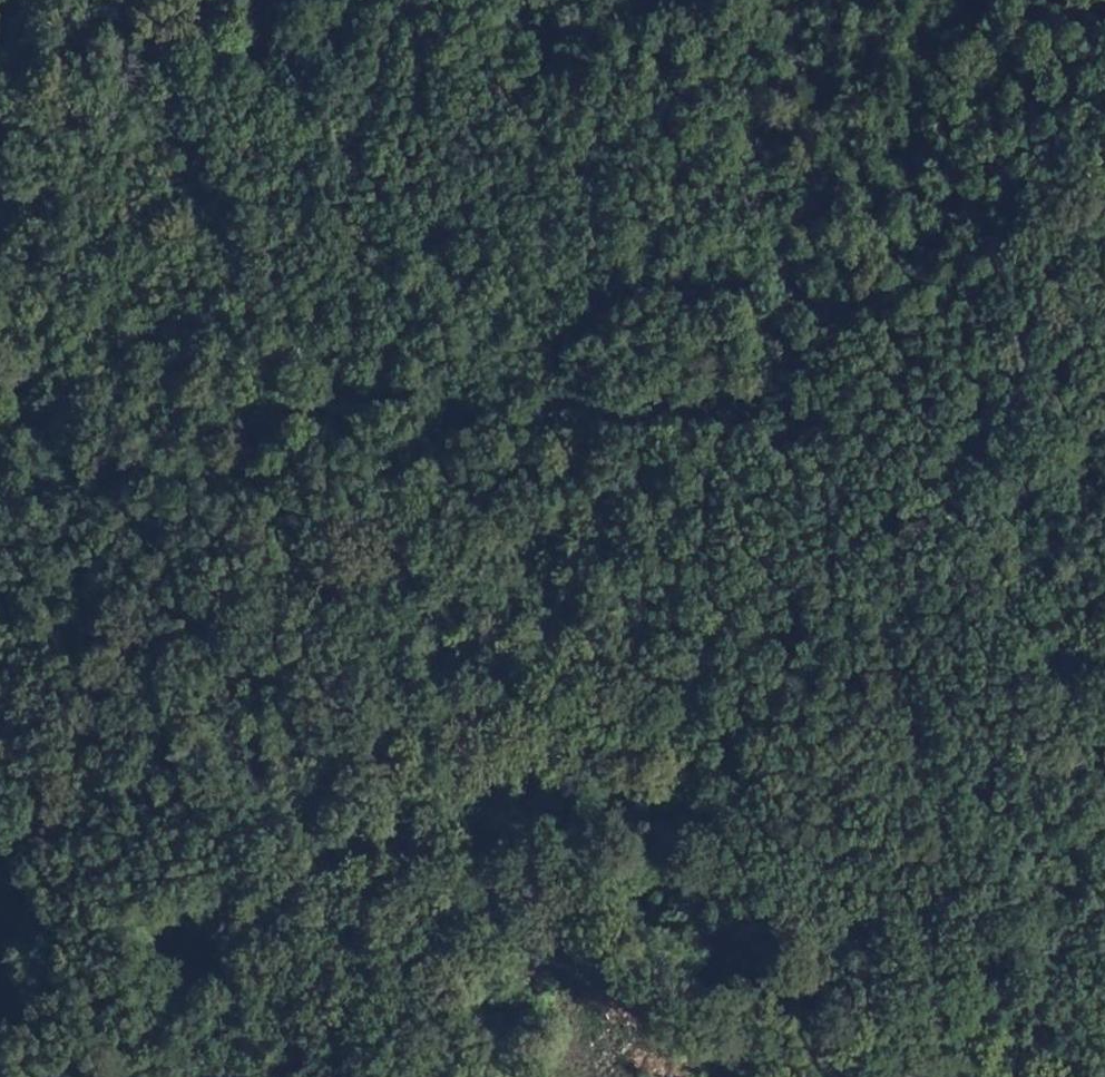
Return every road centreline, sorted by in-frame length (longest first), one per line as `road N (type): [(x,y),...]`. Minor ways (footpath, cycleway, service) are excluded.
road 1 (track): [(212,0),(79,139),(0,319)]

